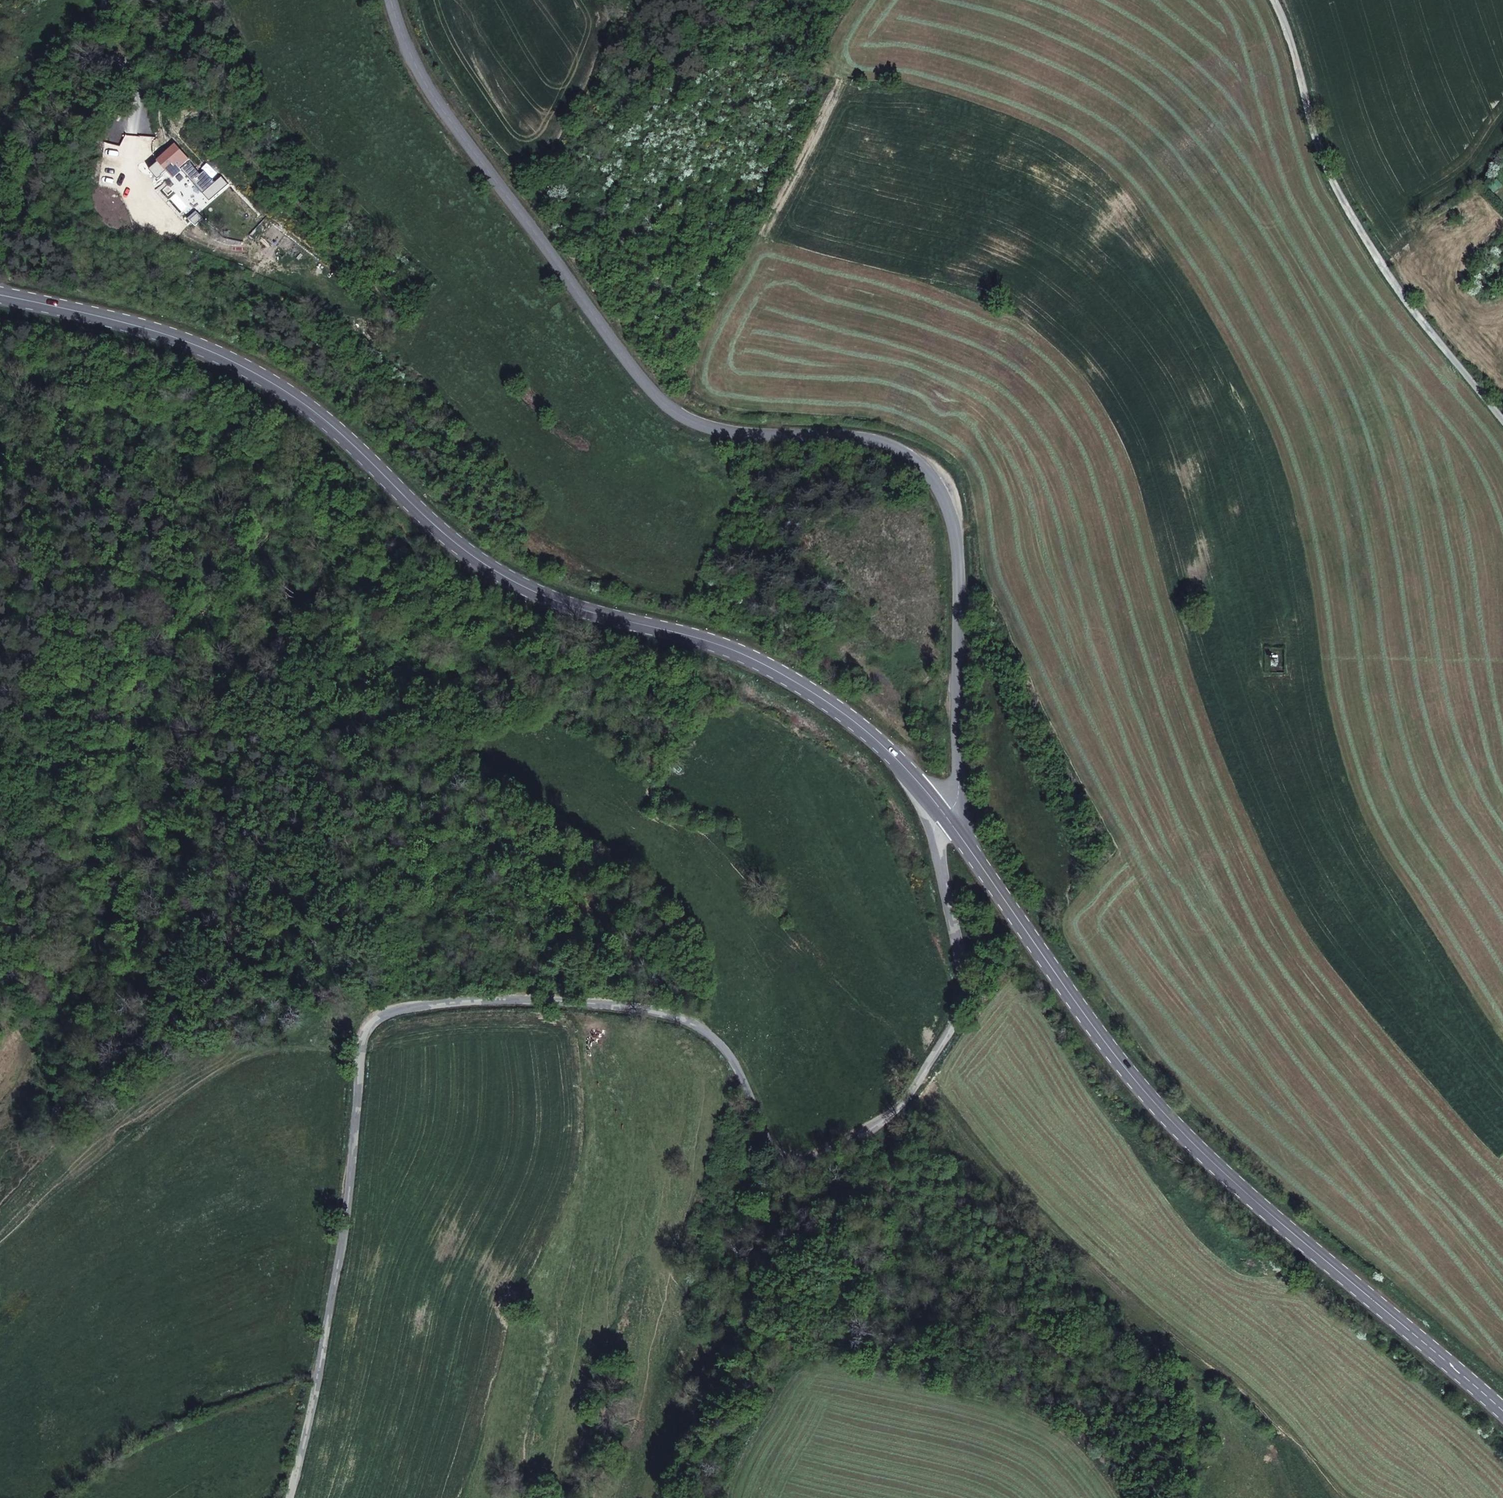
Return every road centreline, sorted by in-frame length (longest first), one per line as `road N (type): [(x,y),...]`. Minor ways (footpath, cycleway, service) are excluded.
road 1 (unclassified): [(947,815),(934,833),(968,1003),(892,1118),(807,1164),(776,1159),(728,1052),(669,1013),(505,1001),(416,1009),(371,1025),(342,1253),(291,1497)]
road 2 (unclassified): [(392,0),(432,91),(661,400),(700,424),(865,439),(911,454),(934,477),(948,504),(957,556),(958,795),(947,815)]
road 3 (secondary): [(947,815),(861,723),(794,679),(697,639),(569,607),(480,562),(332,423),(258,373),(129,324),(0,294)]
road 4 (secondary): [(1502,1411),(1251,1197),(1144,1093),(947,815)]
road 5 (track): [(1502,421),(1398,295),(1345,209),(1275,0)]

